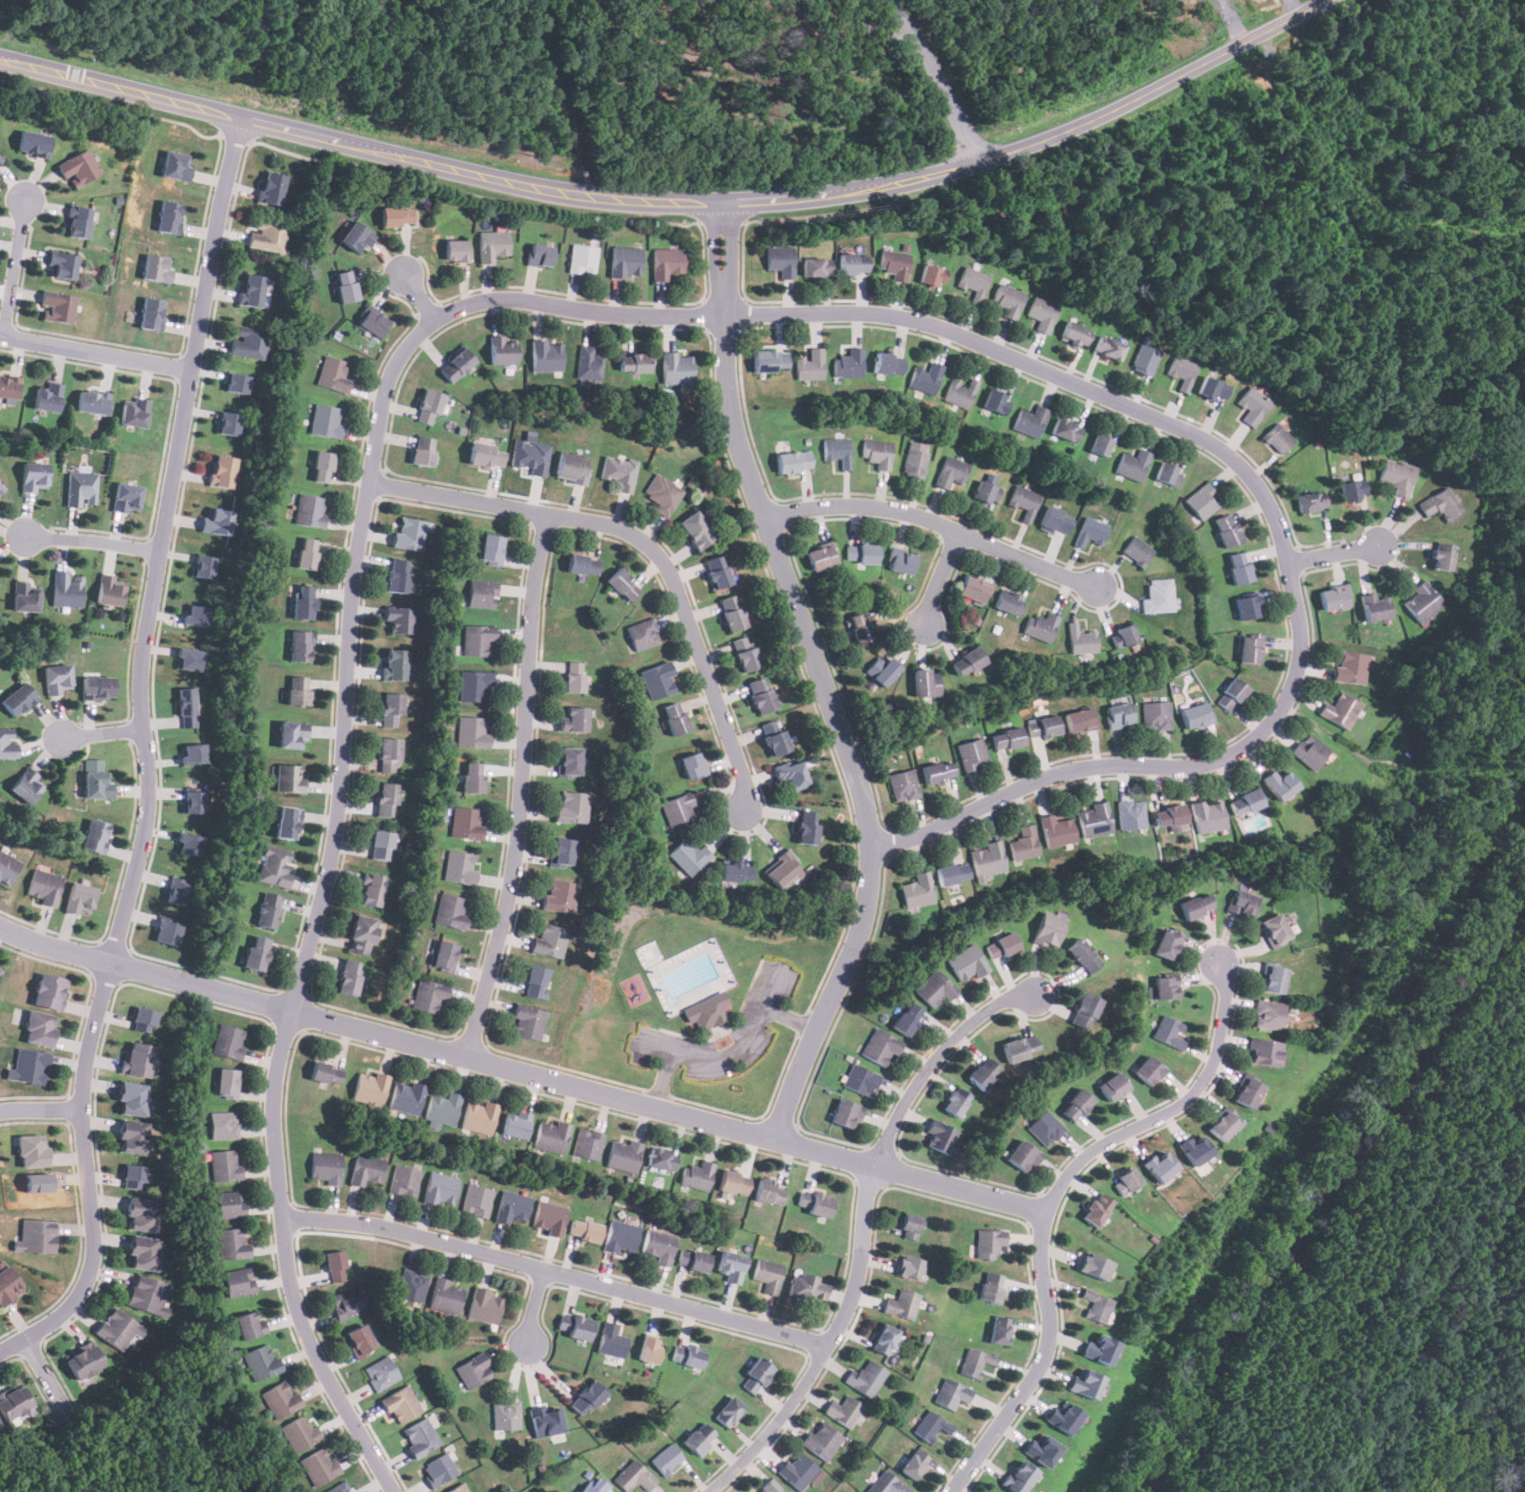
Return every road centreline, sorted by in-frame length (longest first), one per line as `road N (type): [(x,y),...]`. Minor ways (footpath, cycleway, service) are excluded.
road 1 (residential): [(394,1491),(299,1318),(286,1258),(274,1097),(339,808),(354,569),(384,396),(413,336),(453,310),(501,300),(667,316),(909,316),(1174,423),(1234,460),(1267,503),(1290,560),(1300,654),(1273,720),(1230,755),(1052,773),(870,849)]
road 2 (tertiary): [(1327,0),(1102,115),(980,162),(881,186),(757,201),(656,201),(537,187),(0,59)]
road 3 (residential): [(0,1354),(67,1310),(89,1277),(95,1237),(81,1109),(149,796),(141,666),(241,118)]
road 4 (residential): [(0,926),(58,950),(1044,1211)]
road 5 (residential): [(722,202),(722,313),(736,431),(860,794),(872,869),(857,940),(775,1139)]
road 6 (residential): [(1221,961),(1226,1005),(1205,1082),(1175,1108),(1093,1150),(1044,1211),(1045,1353),(949,1491)]
road 7 (residential): [(708,1491),(778,1422),(842,1326),(886,1143),(920,1080),(968,1025),(1036,993)]
road 8 (residential): [(370,483),(607,524),(651,547),(665,562),(747,795),(745,810)]
road 9 (residential): [(284,1220),(406,1231),(831,1346)]
road 10 (residential): [(547,517),(517,836),(465,1056)]
road 11 (residential): [(764,513),(821,505),(904,512),(1089,585)]
road 12 (residential): [(0,336),(194,371)]
road 13 (residential): [(980,162),(888,0)]
road 14 (residential): [(2,336),(30,197)]
road 15 (residential): [(29,537),(161,550)]

